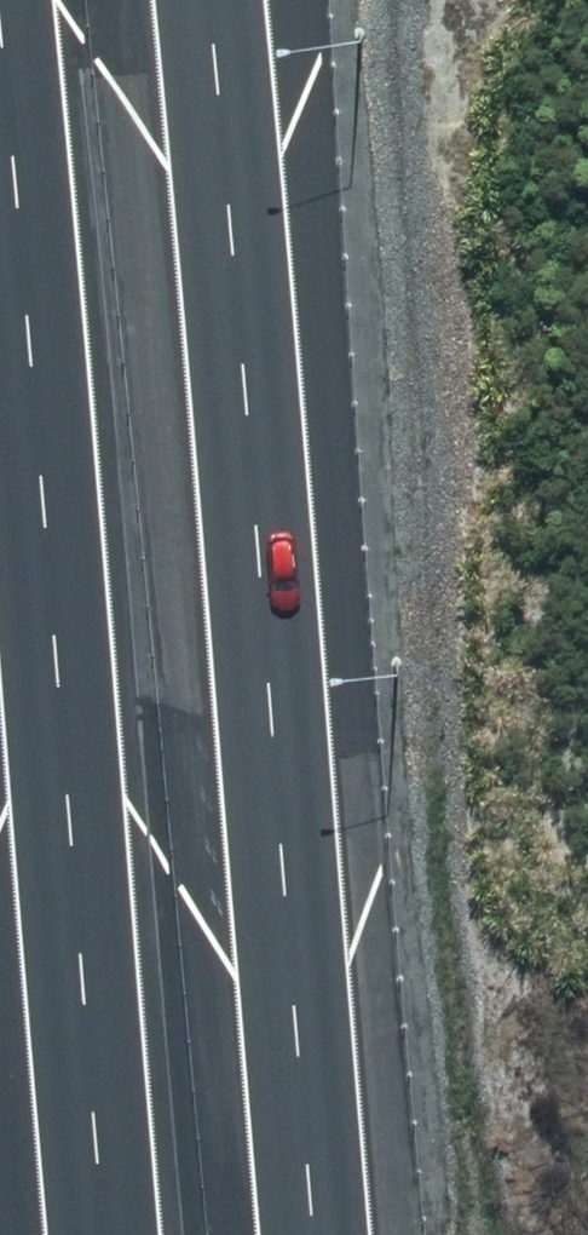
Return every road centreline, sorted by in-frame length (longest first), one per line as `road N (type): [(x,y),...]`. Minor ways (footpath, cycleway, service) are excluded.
road 1 (motorway): [(199,0),(313,1234)]
road 2 (motorway): [(108,1234),(0,120)]

